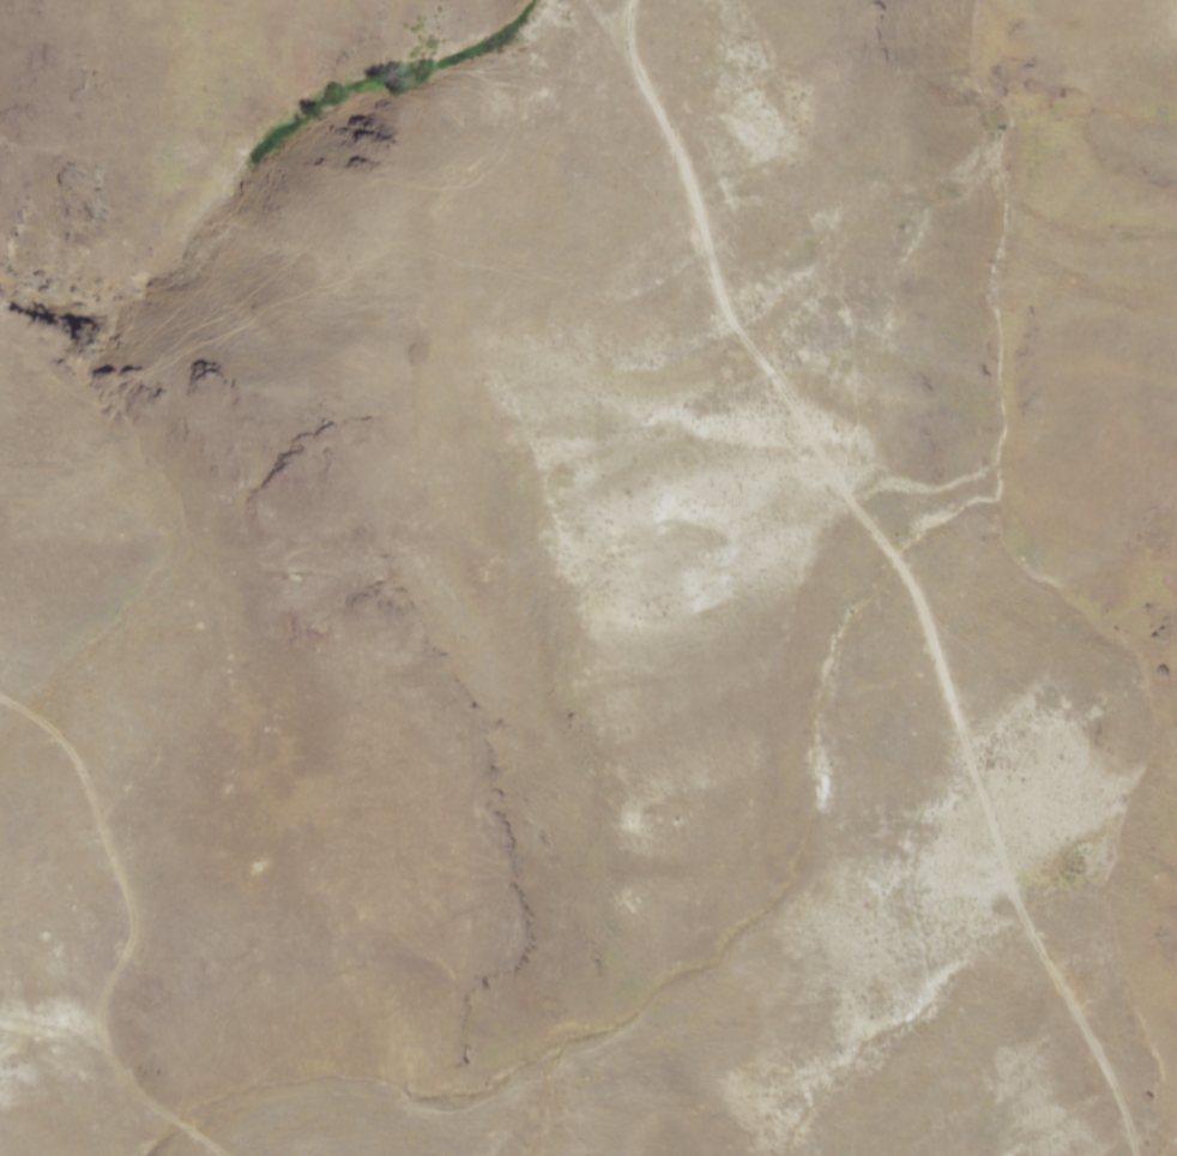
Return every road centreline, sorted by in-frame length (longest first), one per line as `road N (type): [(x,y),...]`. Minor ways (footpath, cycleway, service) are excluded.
road 1 (track): [(1134,1155),(1100,1060),(1022,916),(911,586),(729,317),(672,143),(620,35),(622,0)]
road 2 (track): [(0,696),(61,734),(84,771),(131,907),(132,937),(98,1016),(104,1046),(152,1104),(221,1155)]
road 3 (track): [(207,1145),(210,1125),(230,1108),(294,1101),(356,1112),(366,1104),(363,1090),(322,1086)]

